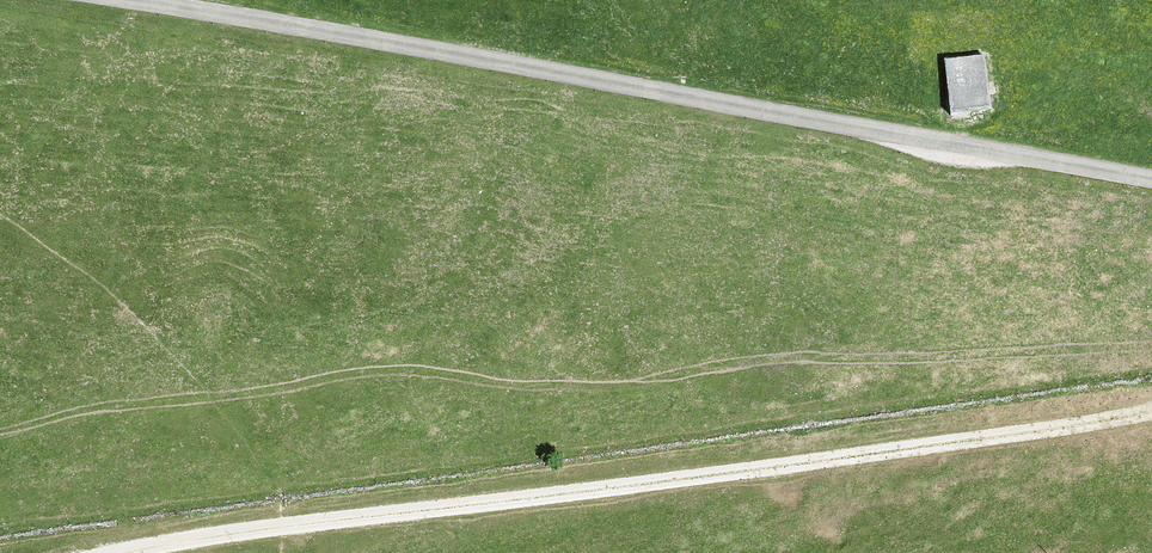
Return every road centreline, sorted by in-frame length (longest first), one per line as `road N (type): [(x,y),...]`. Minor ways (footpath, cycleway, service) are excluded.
road 1 (track): [(1151,410),(112,552)]
road 2 (unclassified): [(1151,176),(136,0)]

